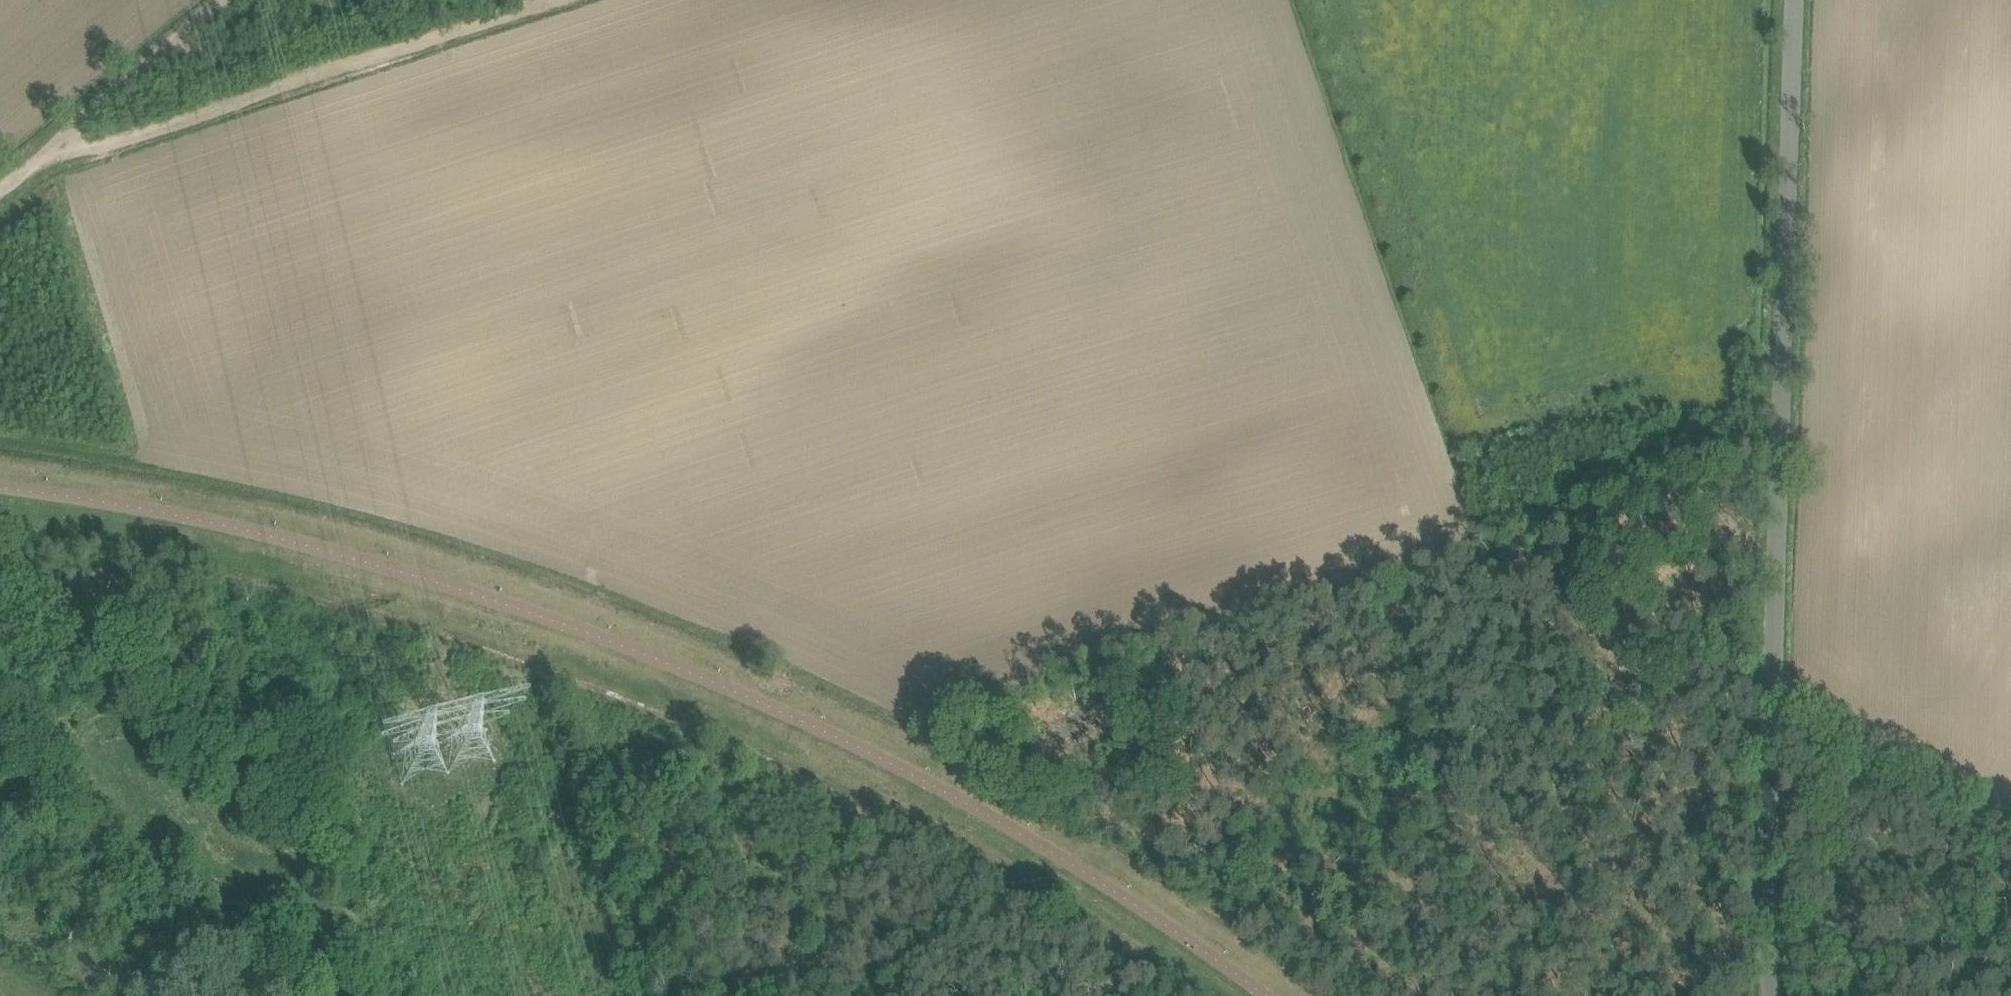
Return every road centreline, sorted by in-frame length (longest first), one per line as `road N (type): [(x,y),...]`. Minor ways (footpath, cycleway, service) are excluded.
road 1 (unclassified): [(1785,995),(1802,0)]
road 2 (track): [(516,0),(47,157)]
road 3 (track): [(47,157),(220,0)]

